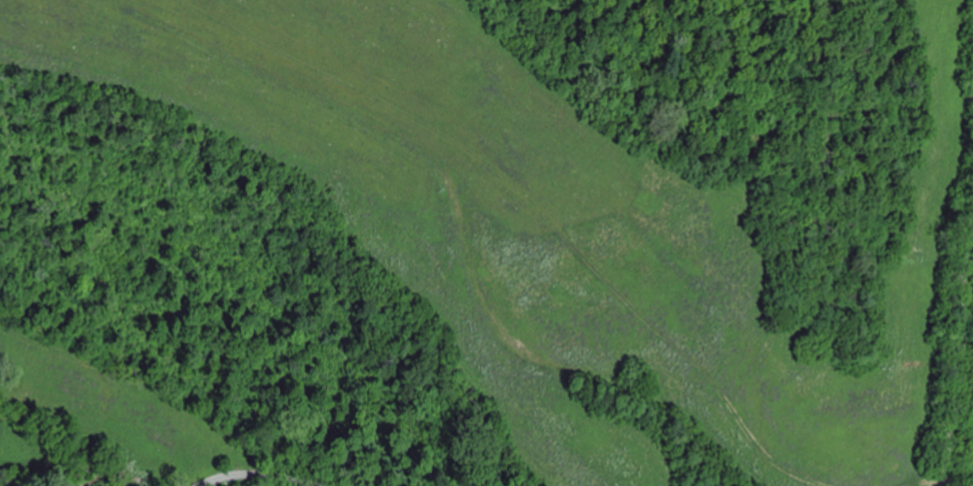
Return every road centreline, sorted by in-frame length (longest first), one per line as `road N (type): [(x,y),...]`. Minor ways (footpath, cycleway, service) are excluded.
road 1 (residential): [(752,485),(691,404),(547,361),(480,287),(461,169),(146,0)]
road 2 (residential): [(942,485),(963,395),(972,275)]

